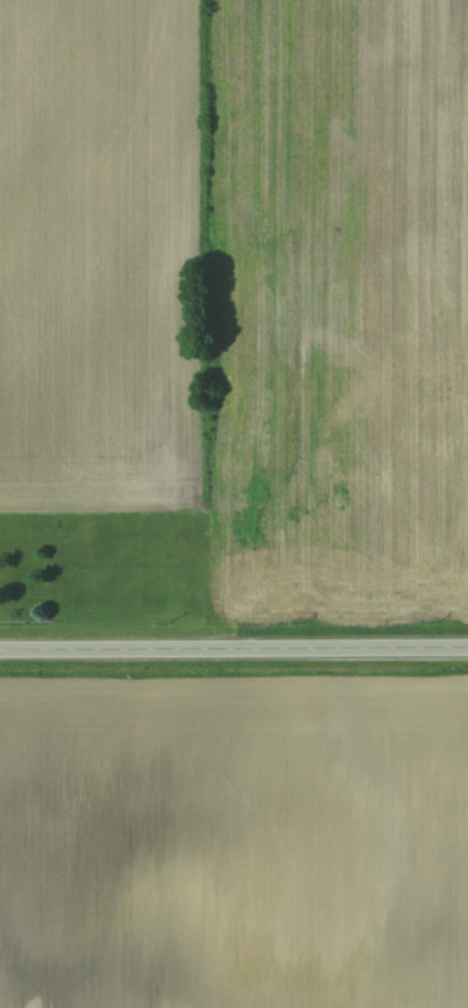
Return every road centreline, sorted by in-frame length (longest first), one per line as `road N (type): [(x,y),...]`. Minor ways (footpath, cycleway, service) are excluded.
road 1 (secondary): [(467,648),(0,650)]

